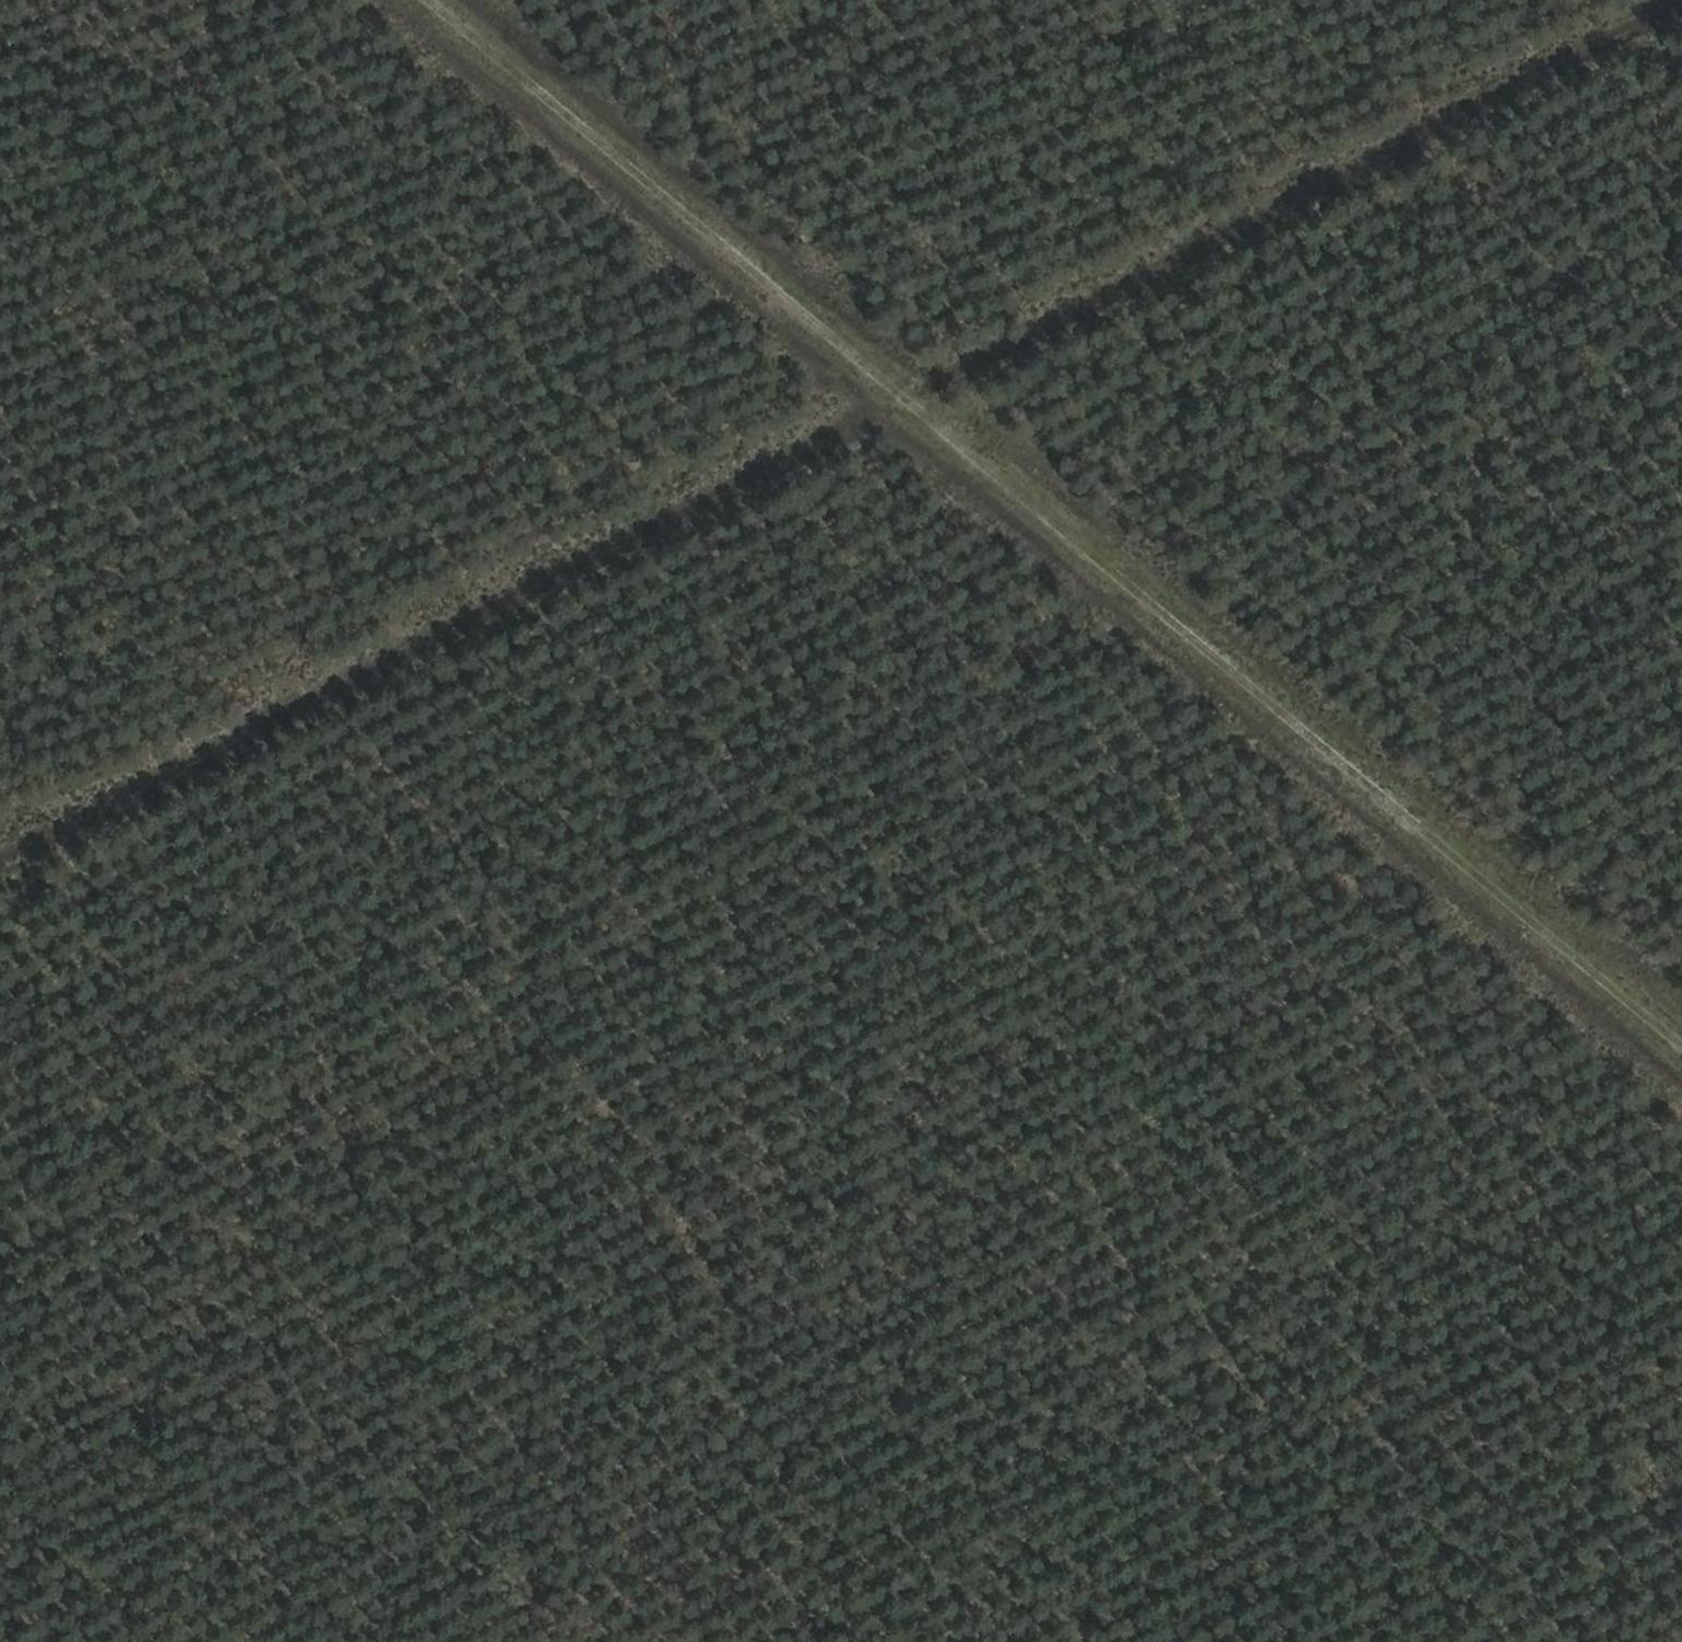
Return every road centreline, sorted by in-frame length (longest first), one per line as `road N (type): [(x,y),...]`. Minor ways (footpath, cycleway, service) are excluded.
road 1 (track): [(0,852),(1676,0)]
road 2 (track): [(1681,1038),(437,0)]

